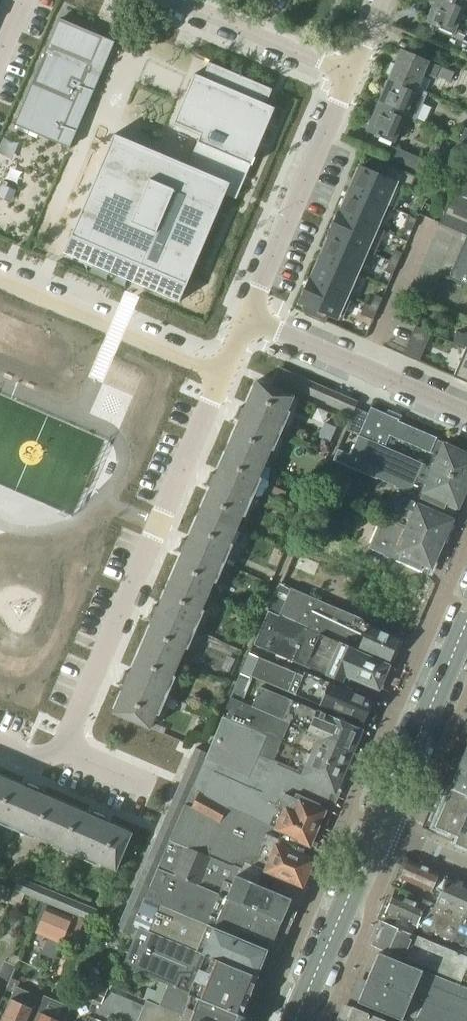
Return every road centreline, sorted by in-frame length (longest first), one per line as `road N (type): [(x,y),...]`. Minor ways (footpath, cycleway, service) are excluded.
road 1 (residential): [(62,749),(246,318)]
road 2 (residential): [(246,318),(351,75)]
road 3 (residential): [(466,412),(246,318)]
road 4 (residential): [(378,829),(466,619)]
road 5 (residential): [(297,1020),(378,829)]
road 6 (residential): [(177,0),(351,75)]

